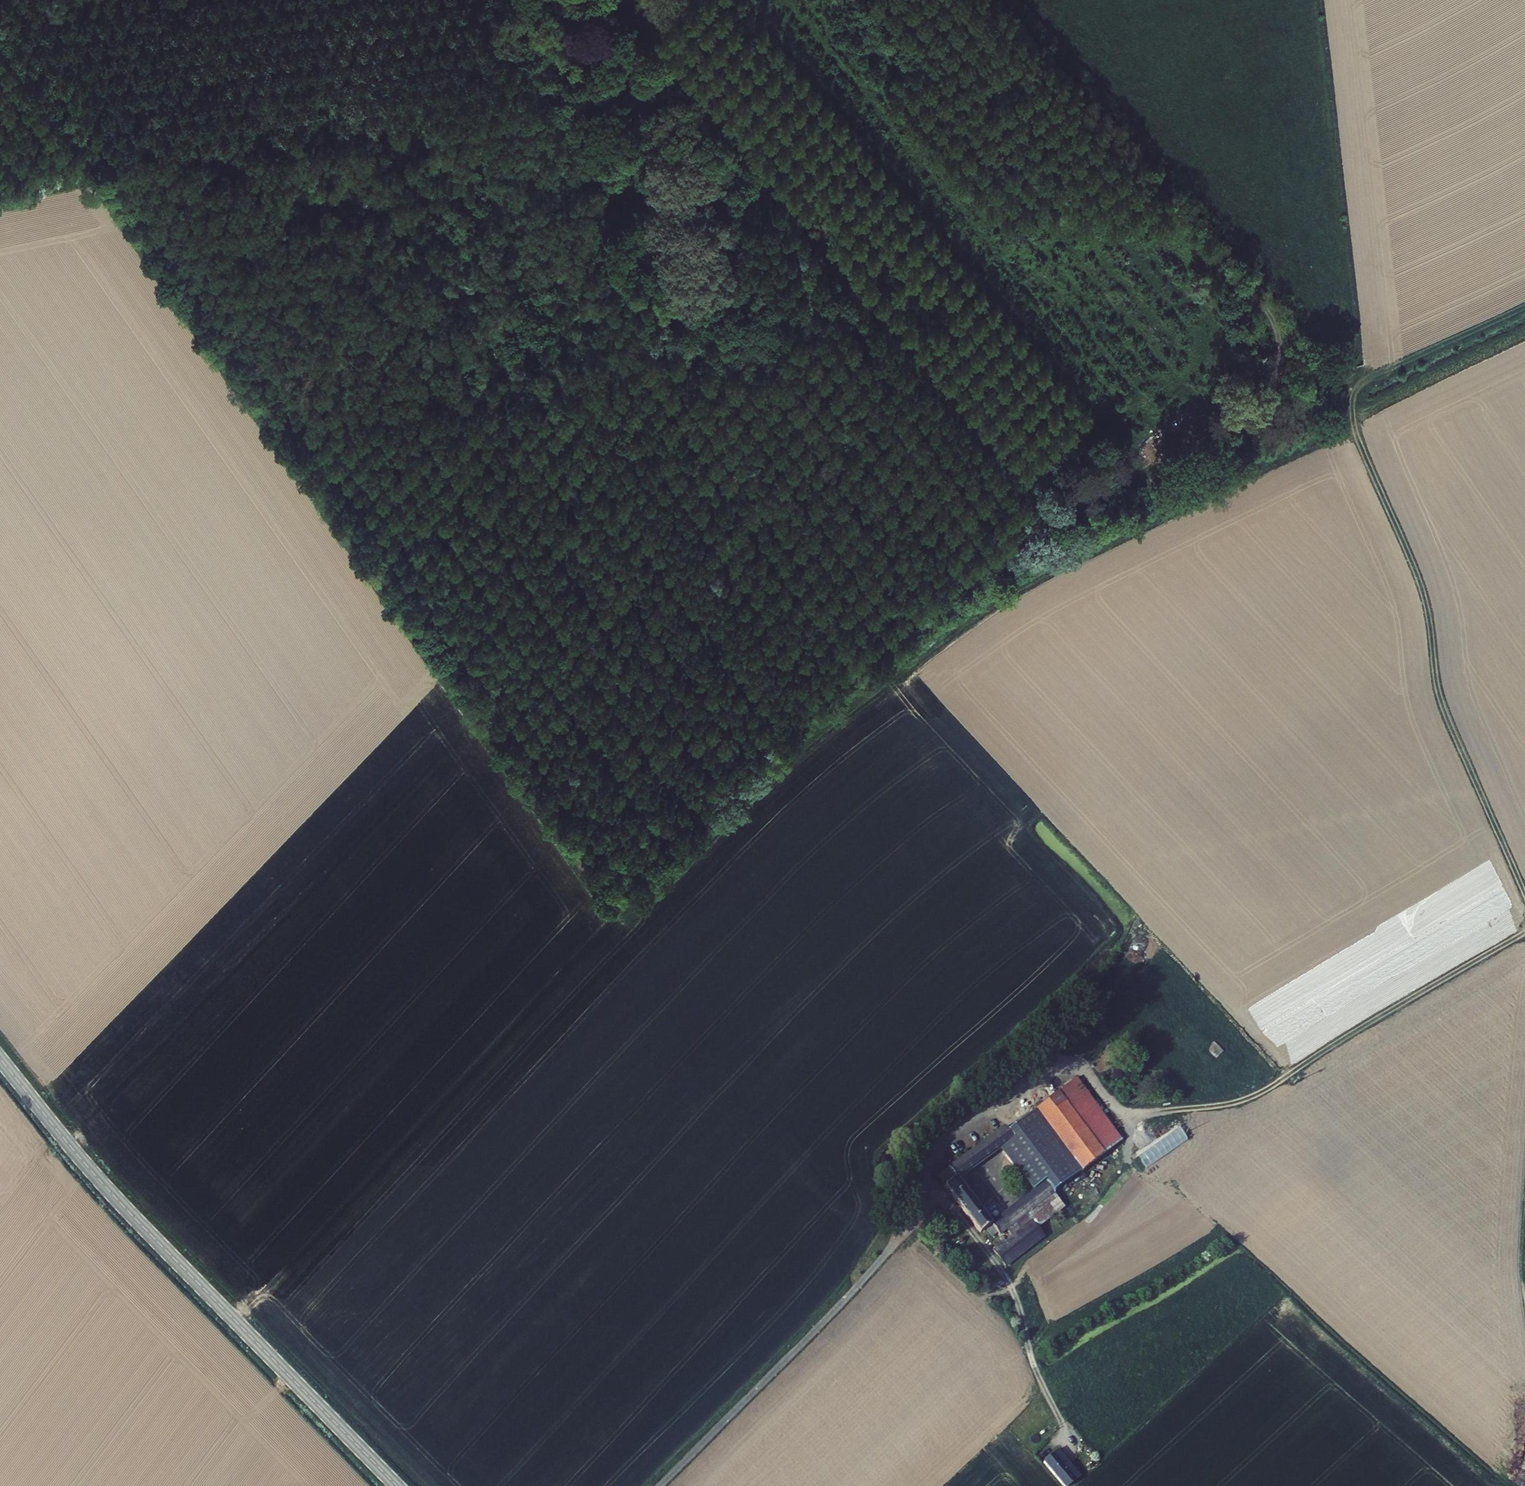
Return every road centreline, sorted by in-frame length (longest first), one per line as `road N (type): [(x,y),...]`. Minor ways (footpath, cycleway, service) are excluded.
road 1 (secondary): [(0,1060),(109,1192),(396,1485)]

